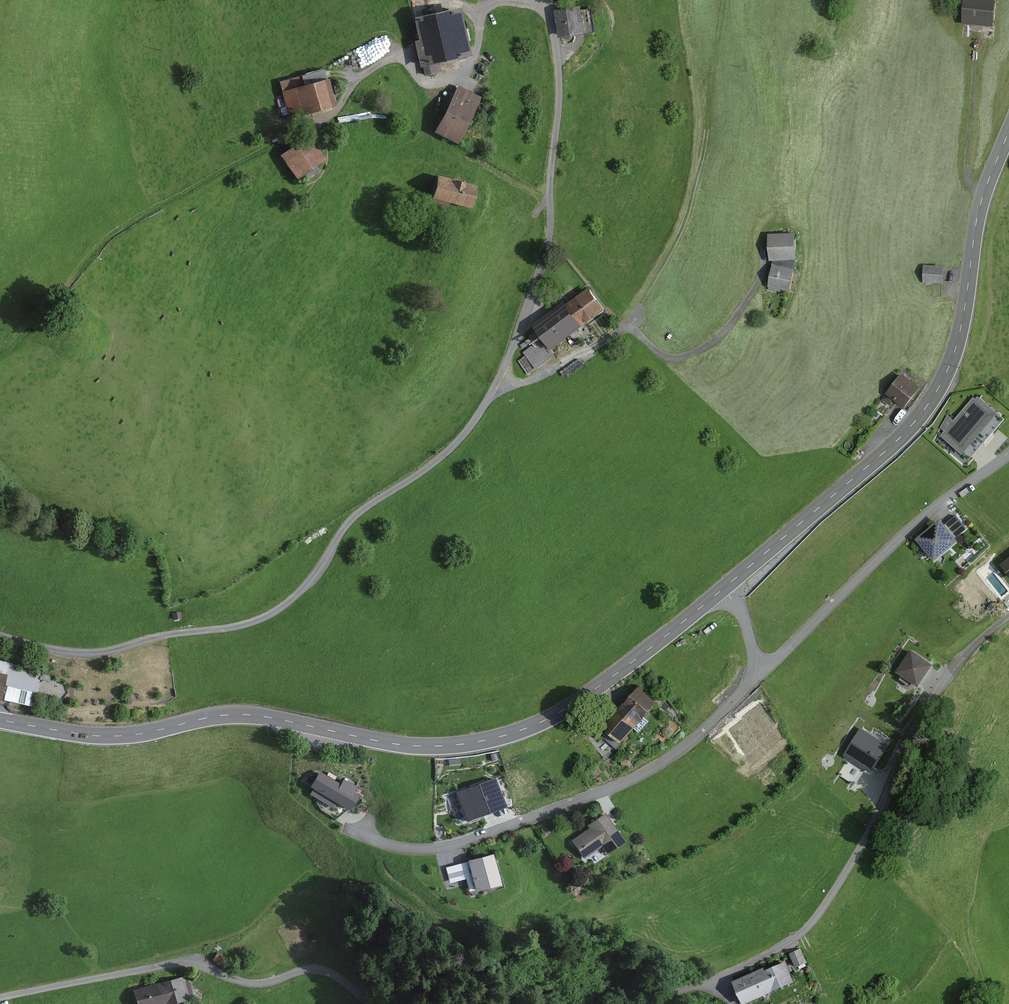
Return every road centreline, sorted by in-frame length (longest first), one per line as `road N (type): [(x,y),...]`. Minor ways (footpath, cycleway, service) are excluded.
road 1 (unclassified): [(539,0),(560,83),(551,219),(525,318),(494,390),(460,439),(354,516),(315,576),(270,615),(93,654),(0,635)]
road 2 (primary): [(724,589),(565,709),(459,745),(415,746),(248,715),(128,736),(0,719)]
road 3 (primary): [(1008,130),(983,191),(960,332),(934,397),(908,431),(724,589)]
road 4 (unclassified): [(759,671),(652,768),(542,815),(435,851),(360,835)]
road 5 (unclassified): [(759,671),(894,540),(1008,455)]
road 6 (track): [(325,124),(373,65),(401,56),(424,84),(442,84),(461,76),(477,54),(478,26),(490,10),(500,3),(544,8)]
road 7 (residential): [(1008,616),(979,639),(933,697),(891,788)]
road 8 (track): [(983,191),(968,180),(975,36)]

